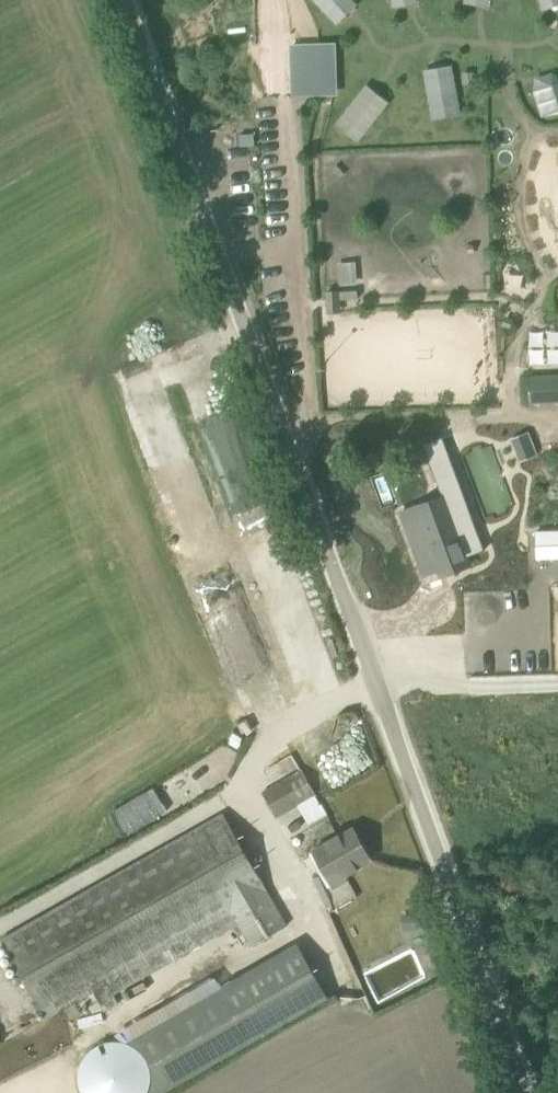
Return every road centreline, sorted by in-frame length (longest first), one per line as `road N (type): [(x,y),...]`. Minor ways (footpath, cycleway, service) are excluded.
road 1 (unclassified): [(522,1092),(130,0)]

